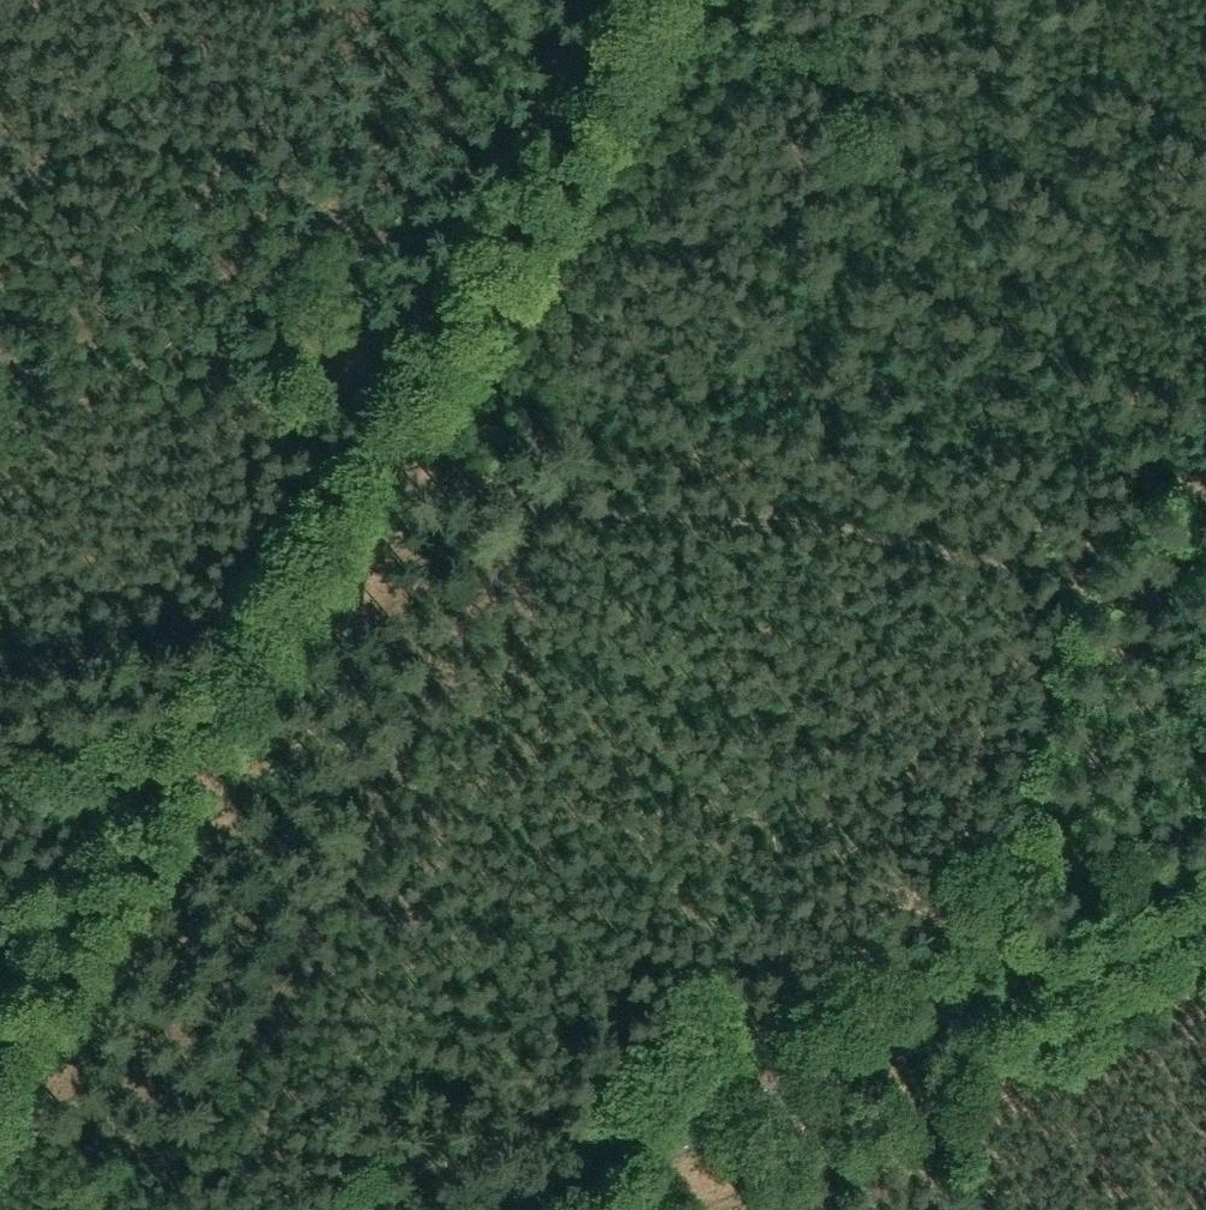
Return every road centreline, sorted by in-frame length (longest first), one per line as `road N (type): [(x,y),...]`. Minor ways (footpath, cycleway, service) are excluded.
road 1 (track): [(702,0),(0,1139)]
road 2 (track): [(1205,484),(1138,519),(1076,572),(1028,572),(788,520),(582,510),(464,474),(413,467)]
road 3 (tertiary): [(506,1209),(1205,918)]
road 4 (track): [(691,1209),(1205,999)]
road 5 (track): [(292,663),(0,703)]

